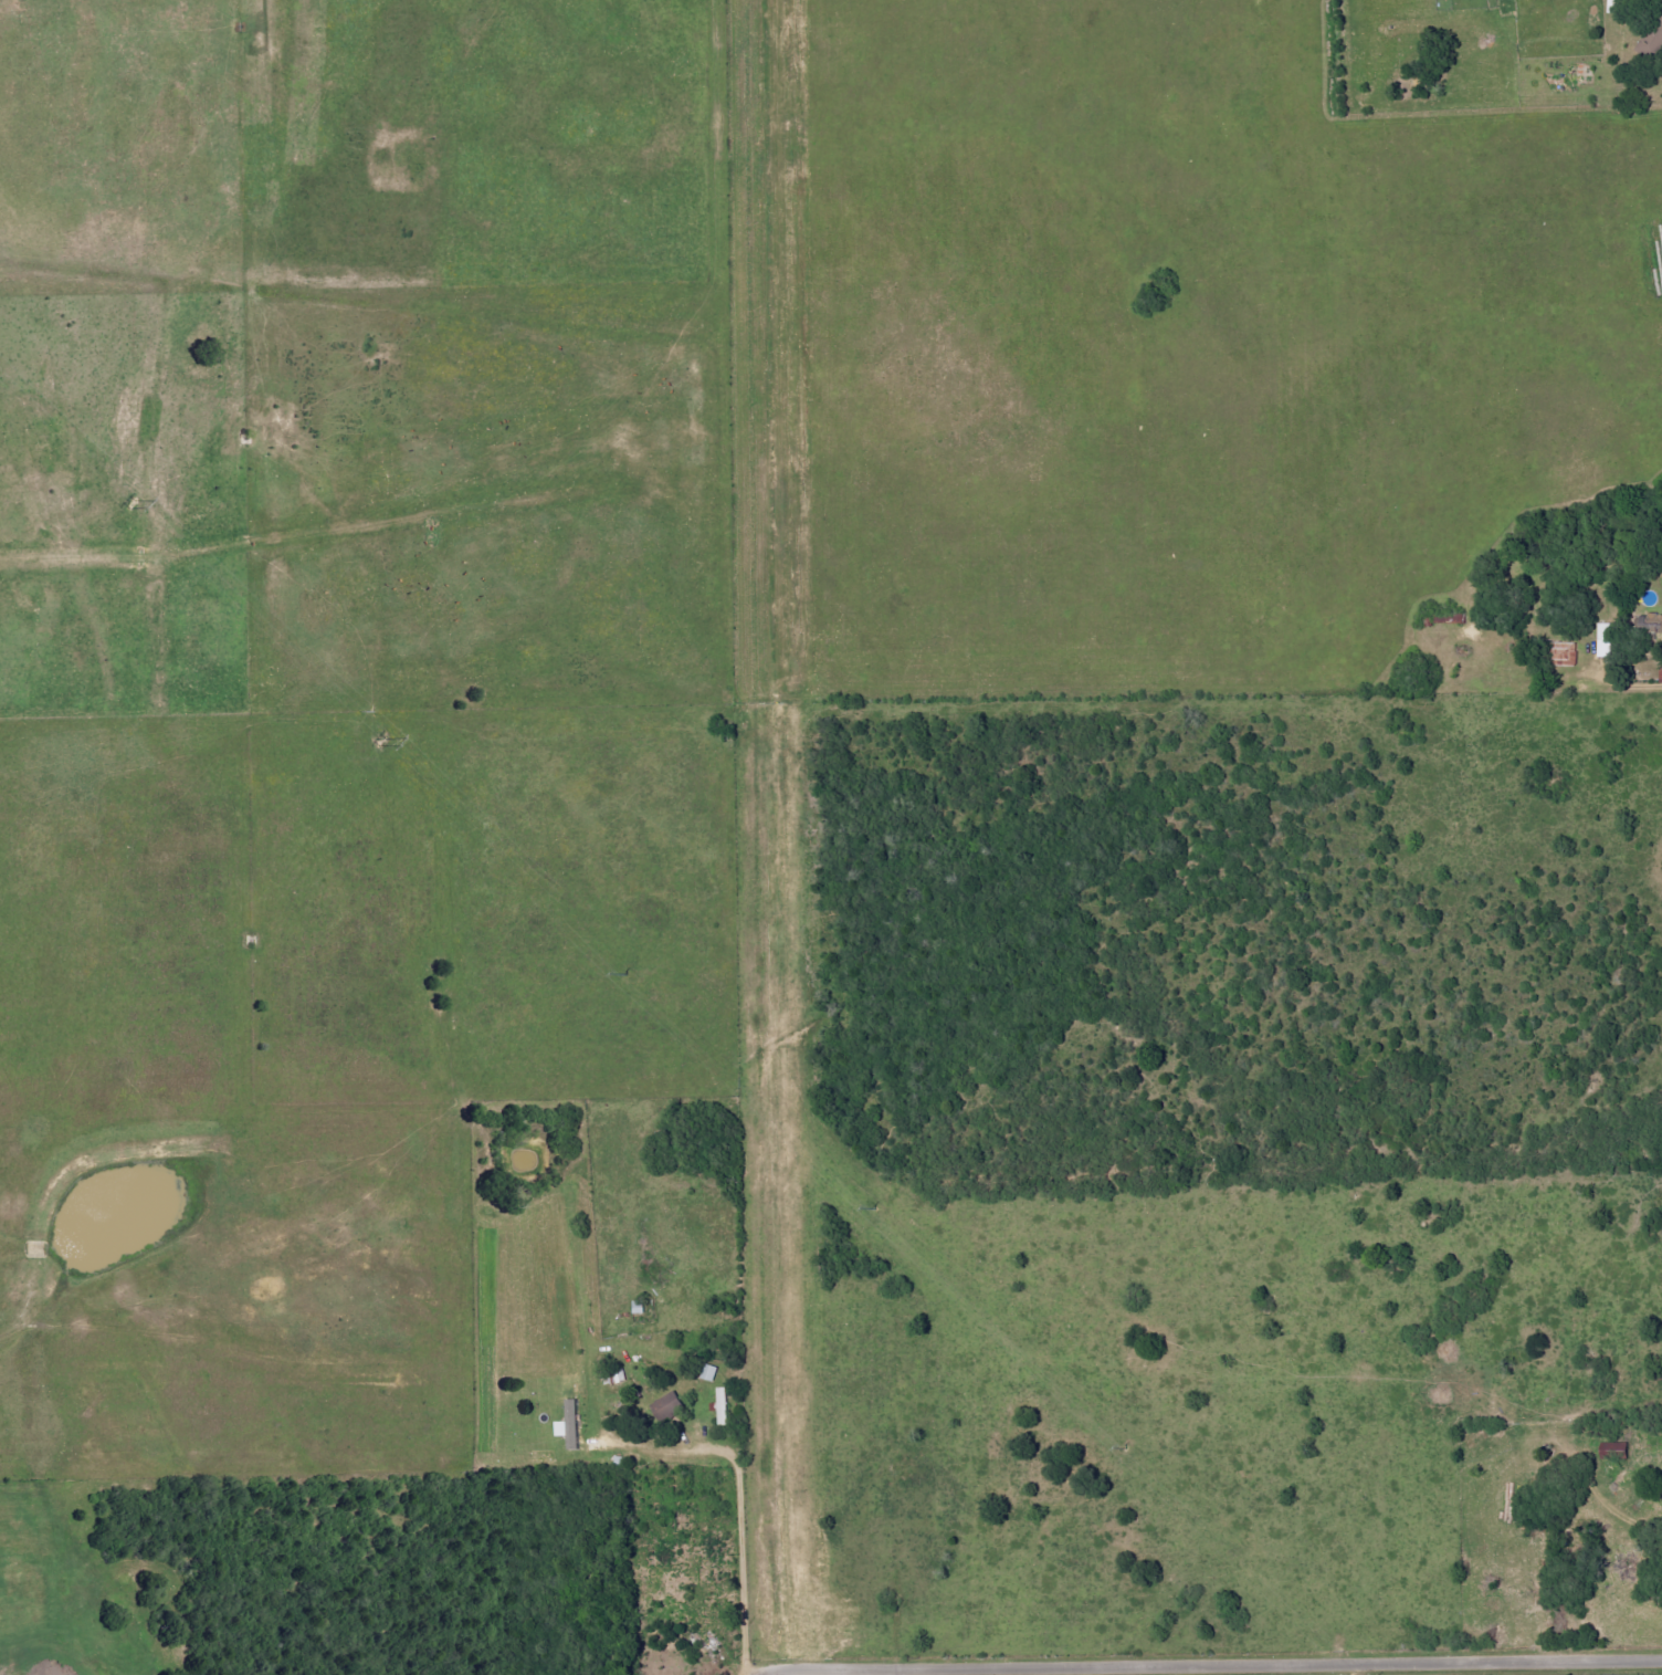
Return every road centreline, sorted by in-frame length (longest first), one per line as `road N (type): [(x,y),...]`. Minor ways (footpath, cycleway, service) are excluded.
road 1 (residential): [(774,1674),(1661,1655)]

